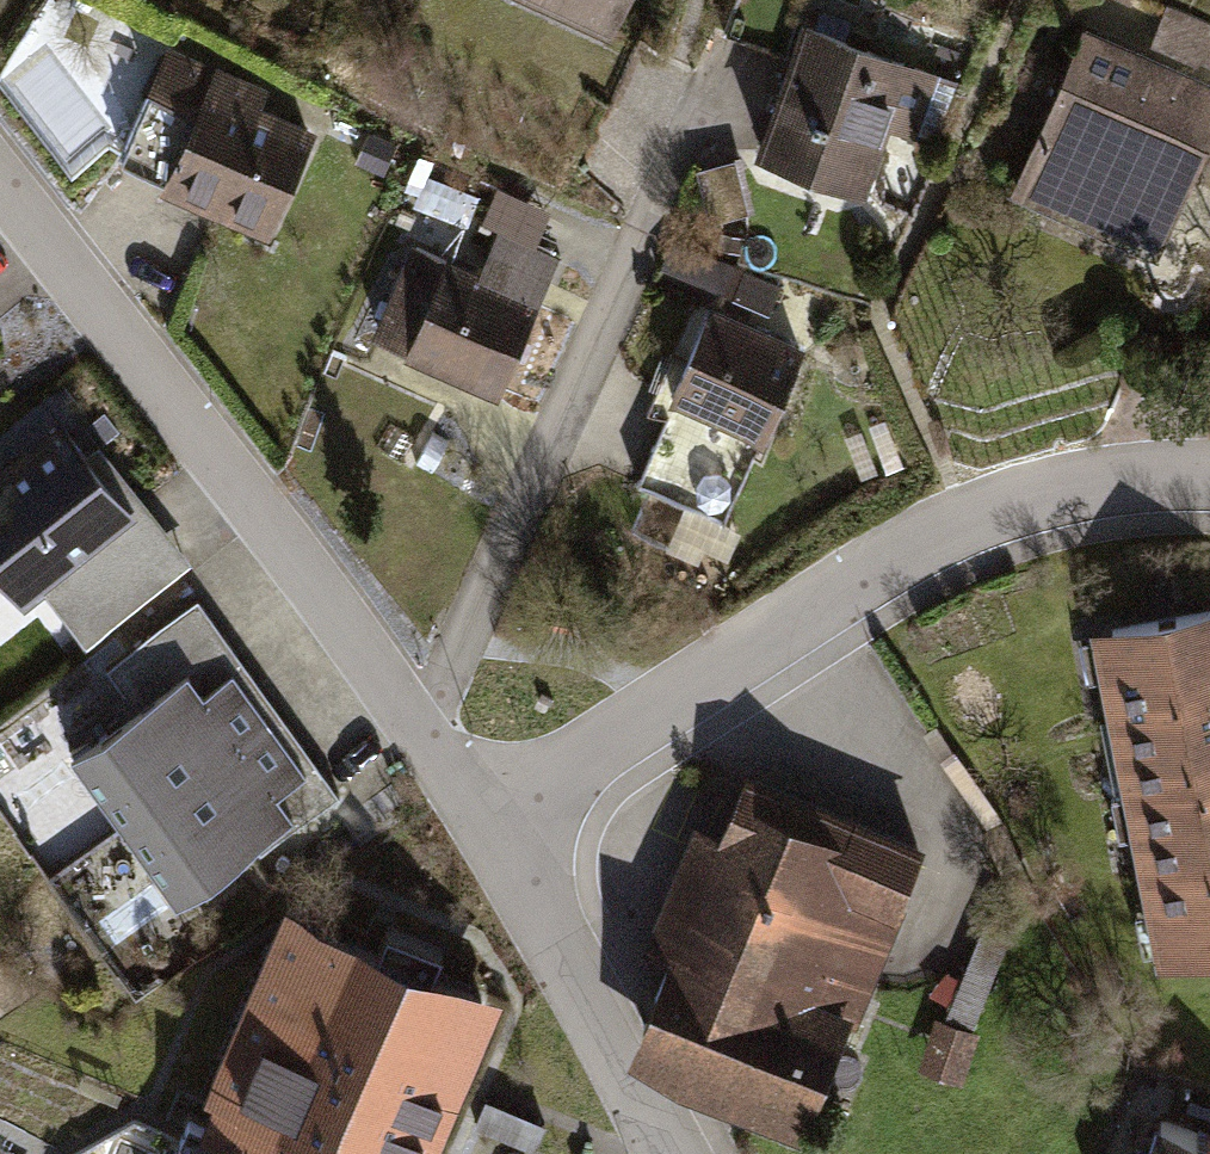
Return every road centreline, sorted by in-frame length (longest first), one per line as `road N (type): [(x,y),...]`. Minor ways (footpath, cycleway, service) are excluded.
road 1 (residential): [(492,830),(0,174)]
road 2 (residential): [(492,830),(976,517),(1101,488),(1209,480)]
road 3 (residential): [(677,1153),(492,830)]

